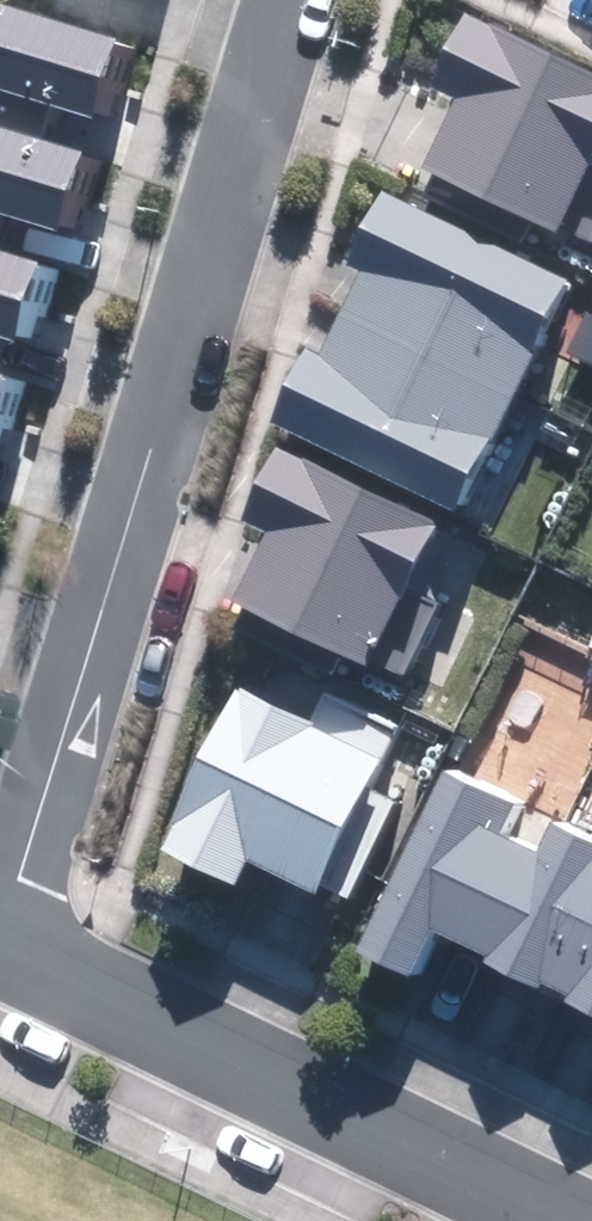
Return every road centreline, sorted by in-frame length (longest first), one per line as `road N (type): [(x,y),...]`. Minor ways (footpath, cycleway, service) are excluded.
road 1 (residential): [(0,948),(289,33)]
road 2 (residential): [(559,1220),(0,959)]

